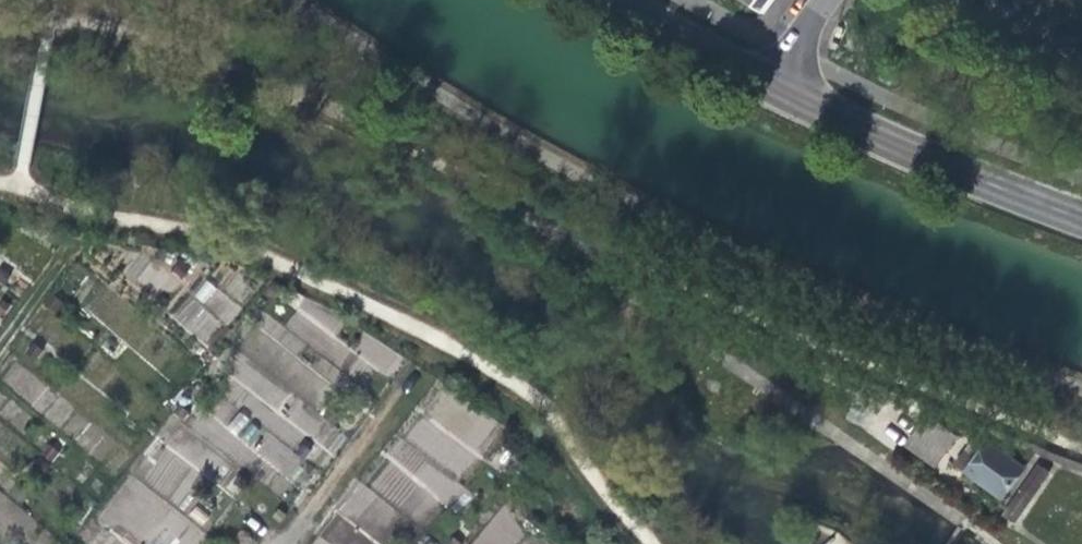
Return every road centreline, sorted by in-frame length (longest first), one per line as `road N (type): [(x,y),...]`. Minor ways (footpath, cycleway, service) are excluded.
road 1 (tertiary): [(766,86),(1081,217)]
road 2 (tertiary): [(621,0),(766,86)]
road 3 (track): [(0,333),(85,215)]

